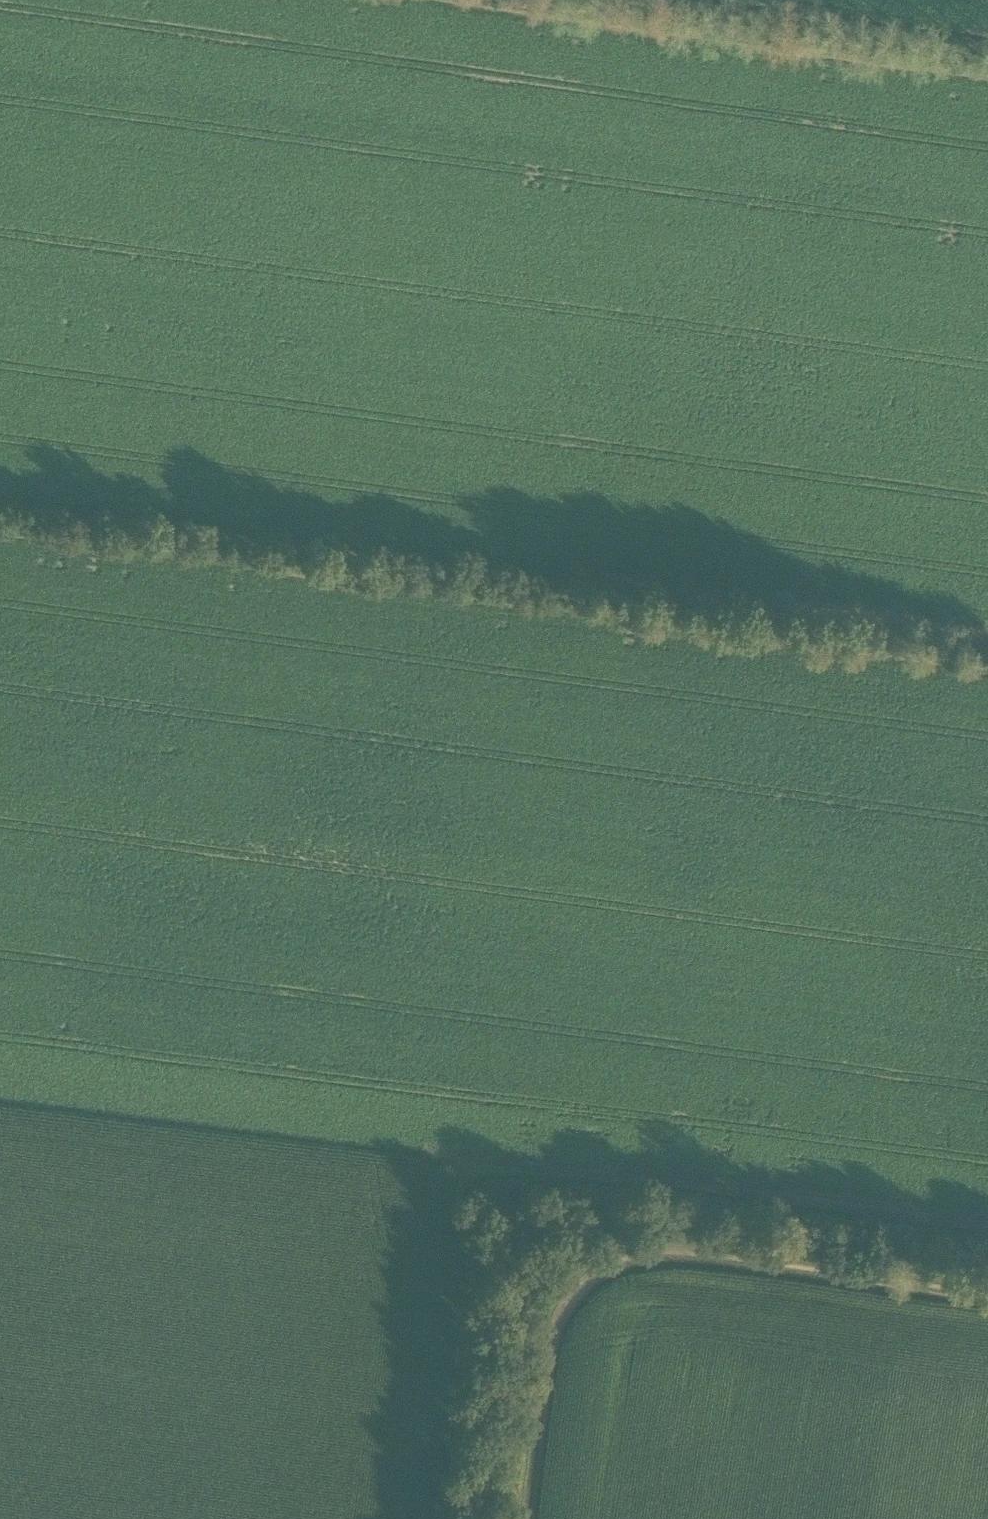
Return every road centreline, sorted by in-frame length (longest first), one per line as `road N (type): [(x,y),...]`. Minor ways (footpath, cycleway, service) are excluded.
road 1 (track): [(987,1296),(669,1259),(587,1281),(560,1310),(531,1518)]

